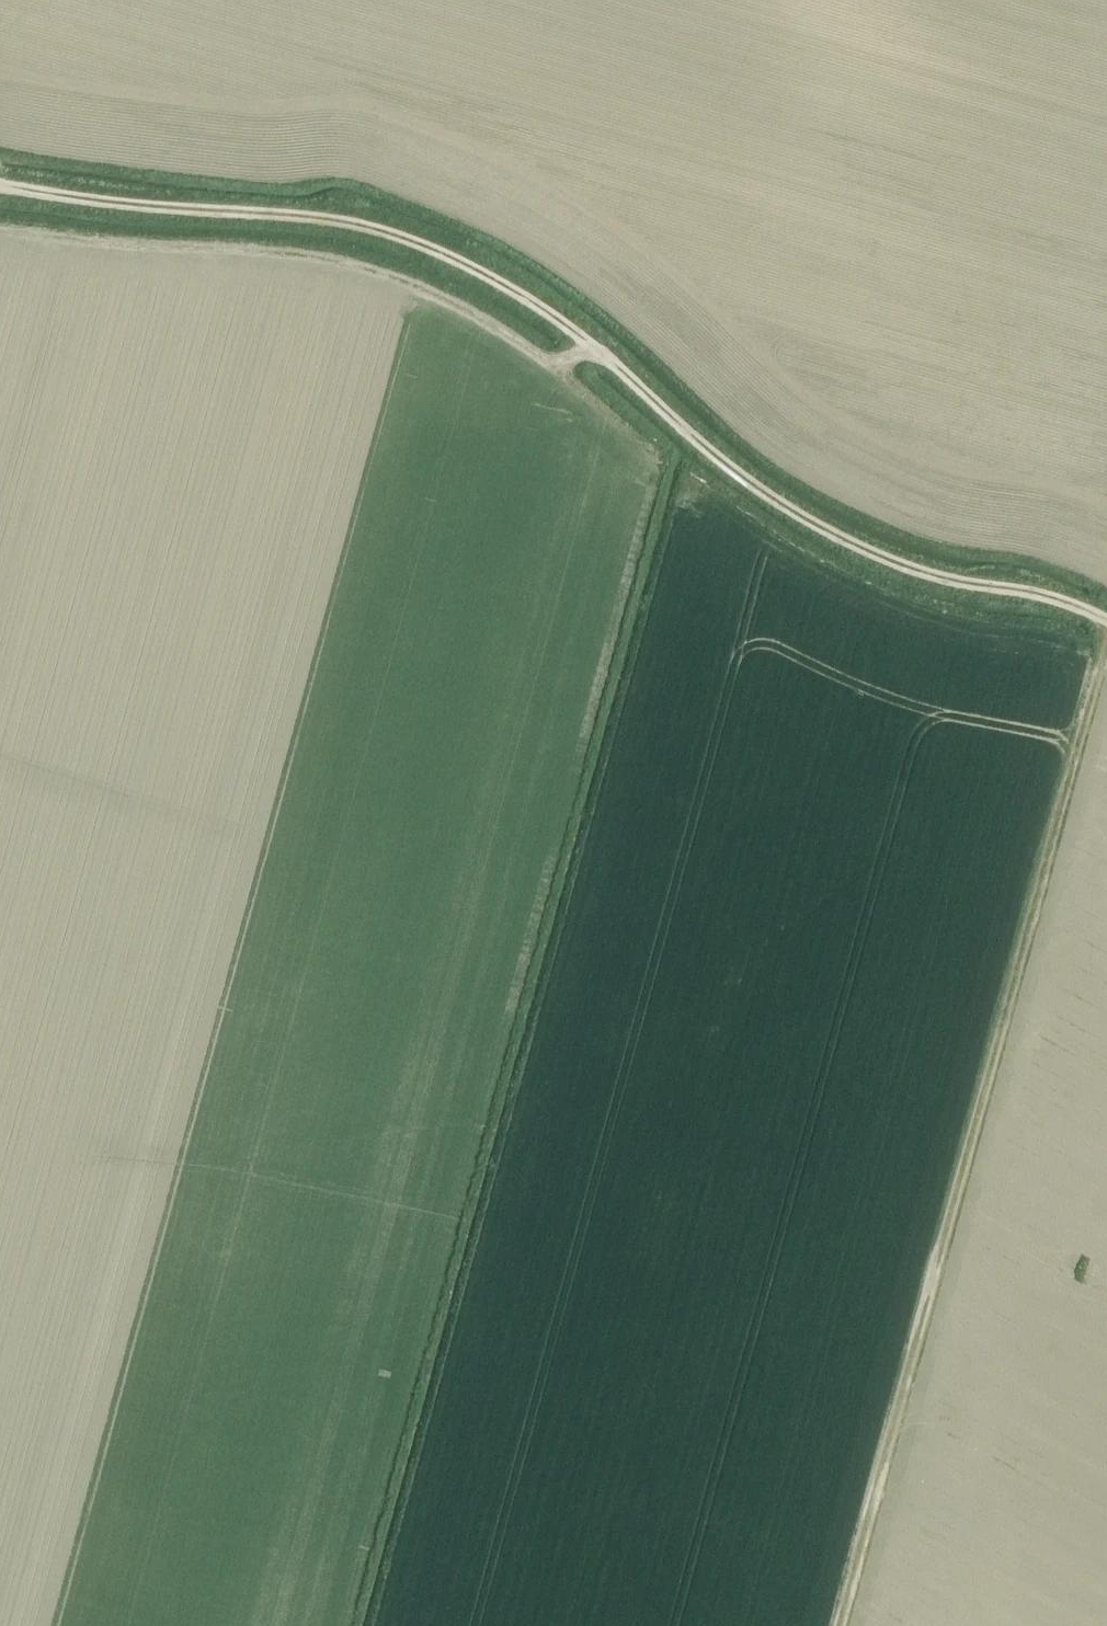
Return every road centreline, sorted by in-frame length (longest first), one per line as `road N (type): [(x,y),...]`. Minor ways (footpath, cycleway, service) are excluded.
road 1 (track): [(1106,618),(1055,596),(930,574),(776,499),(546,309),(455,259),(369,226),(0,184)]
road 2 (track): [(849,1625),(1106,645)]

